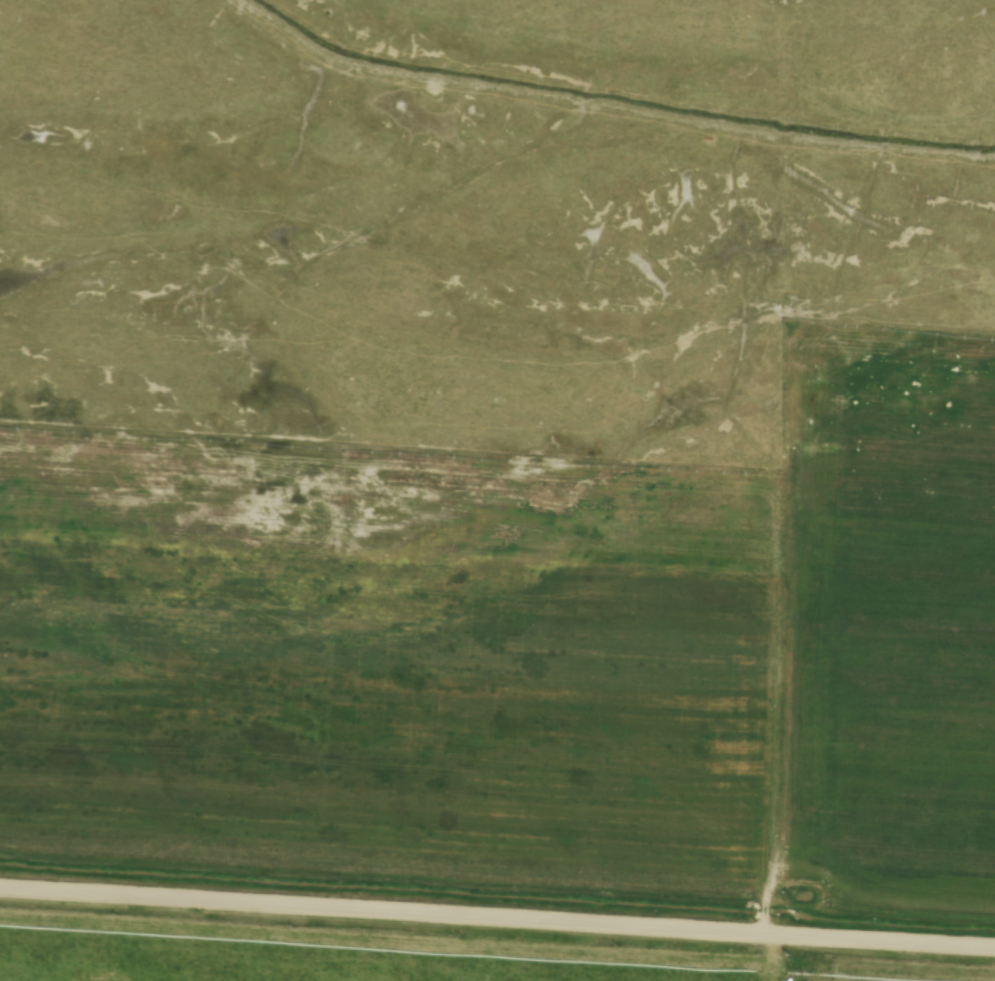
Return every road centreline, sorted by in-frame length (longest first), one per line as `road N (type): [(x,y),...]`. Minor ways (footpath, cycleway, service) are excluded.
road 1 (residential): [(994,953),(0,892)]

